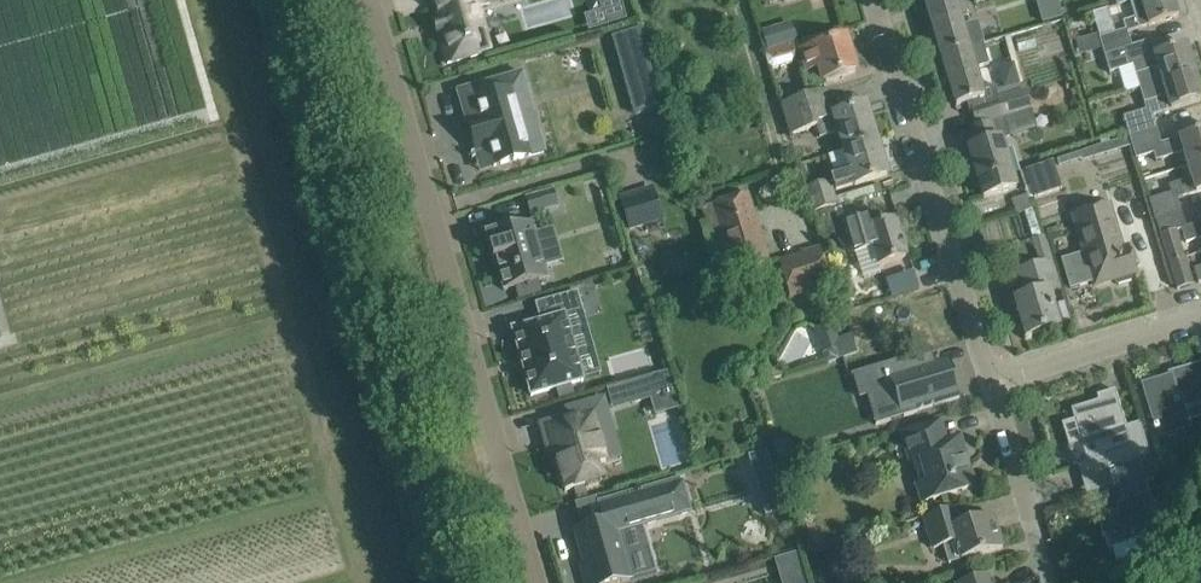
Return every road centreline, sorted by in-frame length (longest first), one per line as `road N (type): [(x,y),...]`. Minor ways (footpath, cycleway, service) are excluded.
road 1 (residential): [(366,0),(536,582)]
road 2 (residential): [(990,381),(873,0)]
road 3 (residential): [(990,381),(1200,318)]
road 4 (residential): [(1048,582),(990,381)]
road 5 (track): [(734,0),(780,171)]

